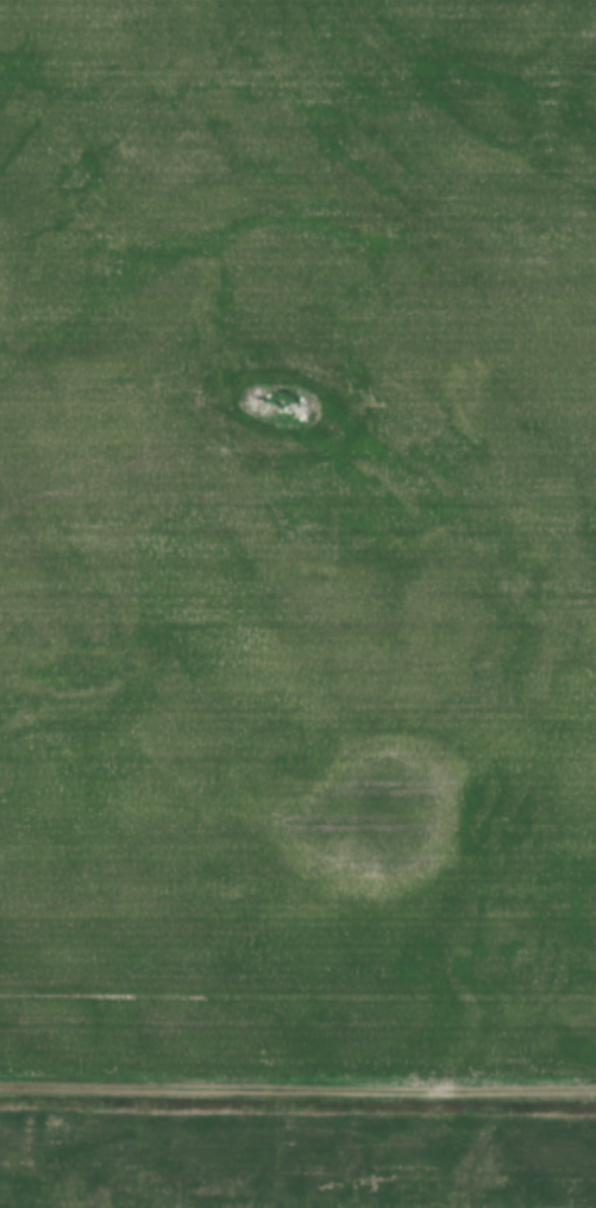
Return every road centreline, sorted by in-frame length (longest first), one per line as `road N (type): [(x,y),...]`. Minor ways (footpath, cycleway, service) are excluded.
road 1 (track): [(595,1087),(0,1087)]

